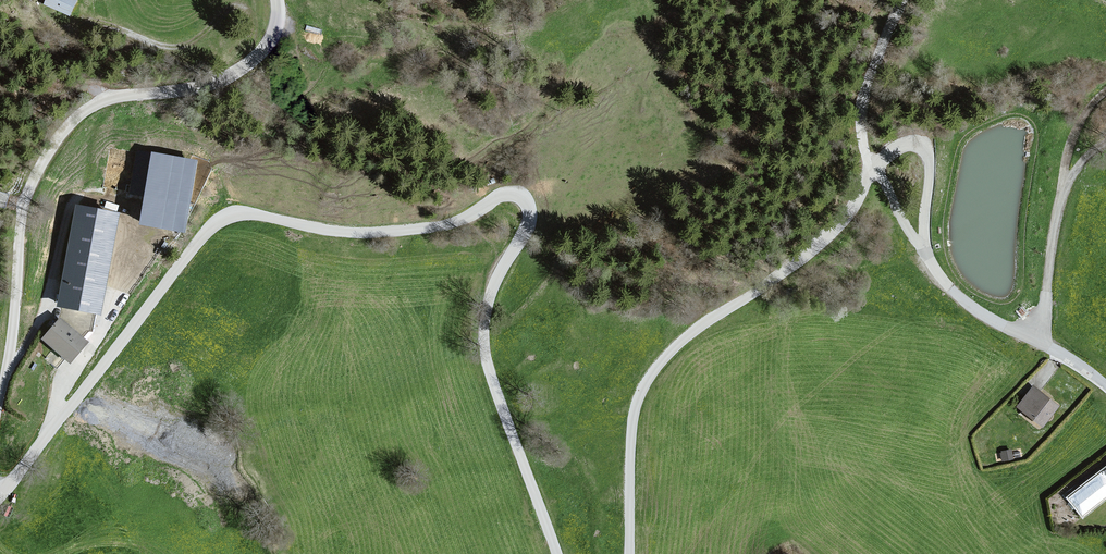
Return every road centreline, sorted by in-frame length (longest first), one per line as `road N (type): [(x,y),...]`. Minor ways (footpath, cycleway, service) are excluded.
road 1 (unclassified): [(0,498),(222,218),(251,214),(331,231),(383,232),(453,223),(511,193),(525,199),(528,225),(494,284),(484,342),(557,553)]
road 2 (unclassified): [(0,390),(18,229),(46,151),(69,120),(107,100),(196,88),(243,66),(266,37),(273,0)]
road 3 (unclassified): [(629,553),(631,437),(647,381),(704,324),(827,239),(875,168)]
road 4 (unclassified): [(1105,391),(973,309),(922,249)]
road 5 (track): [(84,21),(159,48),(180,47),(239,10),(250,29),(243,66)]
road 6 (track): [(1033,343),(1061,187),(1105,139)]
road 7 (unclassified): [(875,168),(903,145),(928,153),(922,249)]

